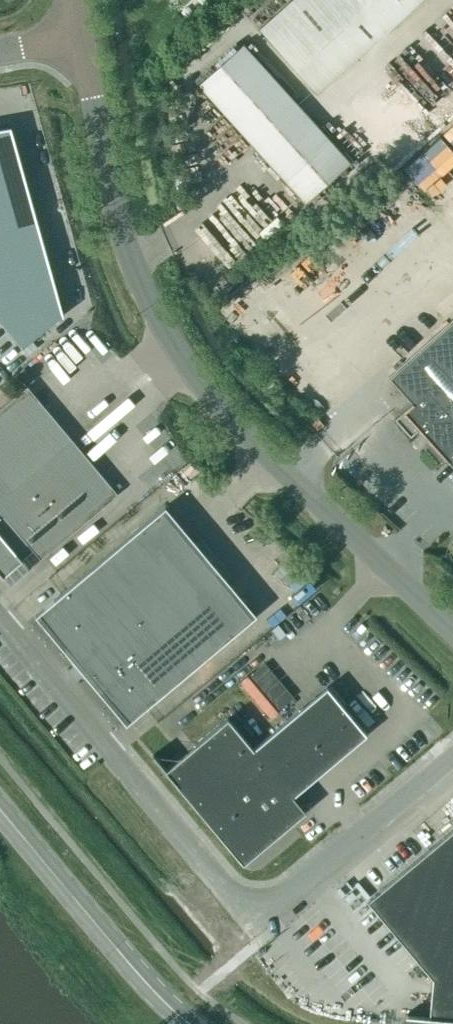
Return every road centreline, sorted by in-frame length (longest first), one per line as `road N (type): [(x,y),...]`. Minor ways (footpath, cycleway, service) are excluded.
road 1 (unclassified): [(452,636),(216,402),(161,322),(124,243),(81,38)]
road 2 (unclassified): [(452,757),(292,892),(267,901),(243,898),(223,886),(0,621)]
road 3 (tertiary): [(186,1023),(0,812)]

